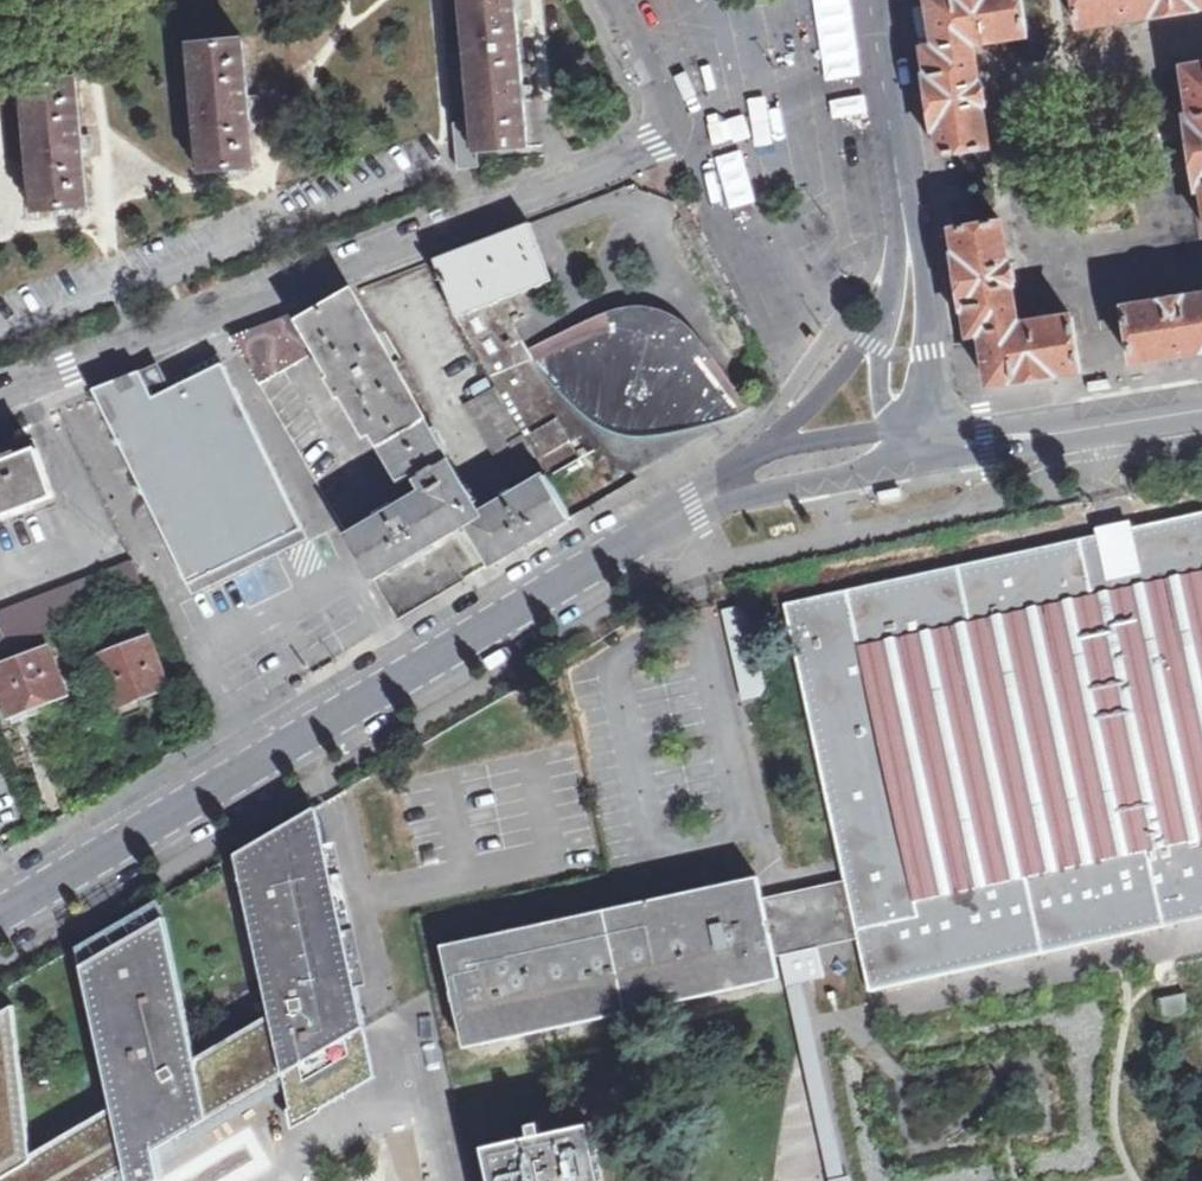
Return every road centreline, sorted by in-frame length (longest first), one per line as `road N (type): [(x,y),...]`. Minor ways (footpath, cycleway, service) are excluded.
road 1 (residential): [(704,504),(0,914)]
road 2 (residential): [(0,397),(699,132)]
road 3 (residential): [(1011,179),(993,61),(1145,40),(1183,268),(1028,291)]
road 4 (residential): [(1201,408),(919,449)]
road 5 (residential): [(908,249),(874,0)]
road 6 (residential): [(704,504),(847,479),(919,449)]
road 7 (residential): [(919,449),(930,392),(908,249)]
road 8 (residential): [(919,449),(852,436),(764,450)]
road 9 (residential): [(870,346),(764,450)]
road 10 (residential): [(632,0),(699,132)]

